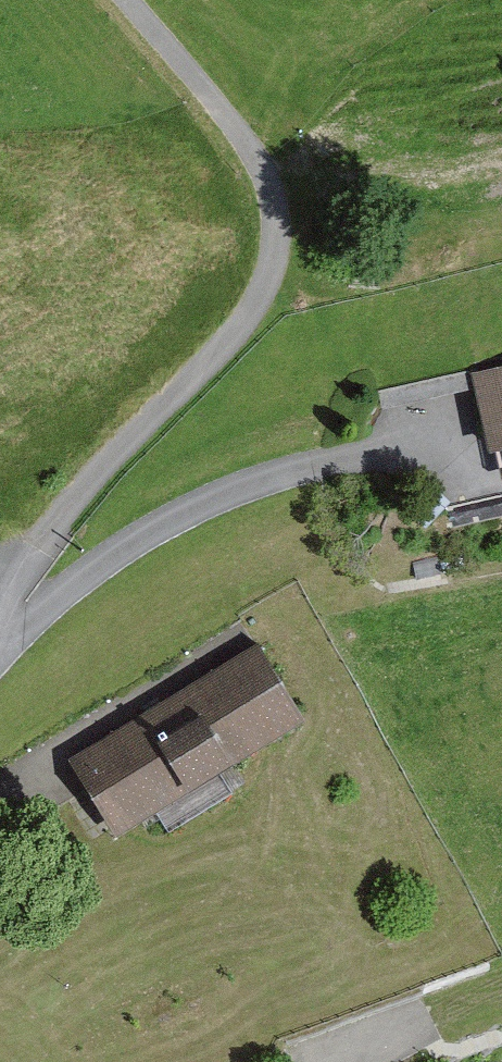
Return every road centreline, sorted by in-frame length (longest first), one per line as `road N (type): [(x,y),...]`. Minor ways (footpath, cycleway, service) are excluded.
road 1 (residential): [(0,648),(89,493),(241,347),(293,241)]
road 2 (track): [(293,241),(260,136),(125,0)]

